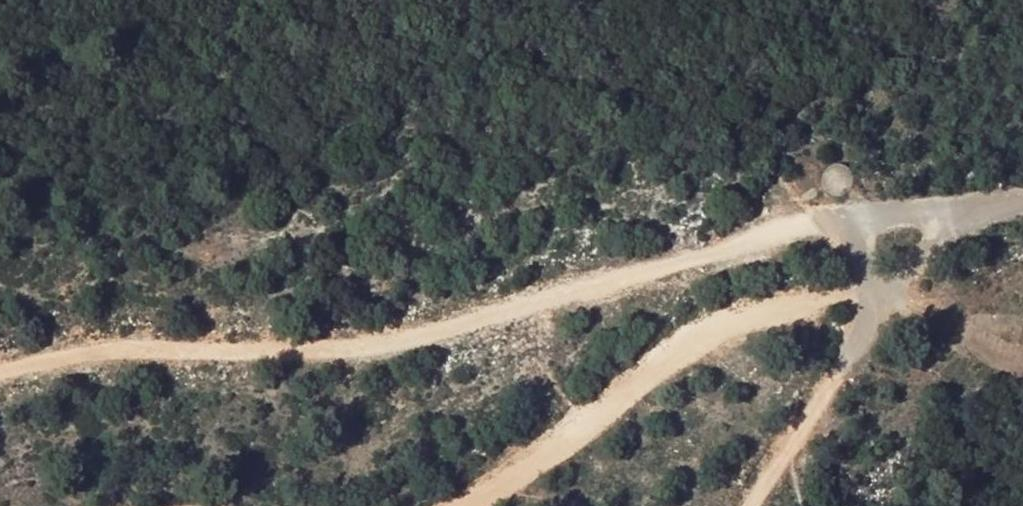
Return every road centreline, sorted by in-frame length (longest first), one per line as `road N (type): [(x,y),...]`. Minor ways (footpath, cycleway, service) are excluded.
road 1 (track): [(0,371),(417,336),(849,214)]
road 2 (track): [(466,505),(588,437),(722,330),(867,282)]
road 3 (track): [(849,214),(867,282),(864,308),(824,395),(747,505)]
road 4 (track): [(1022,202),(849,214)]
road 5 (track): [(67,505),(200,505)]

